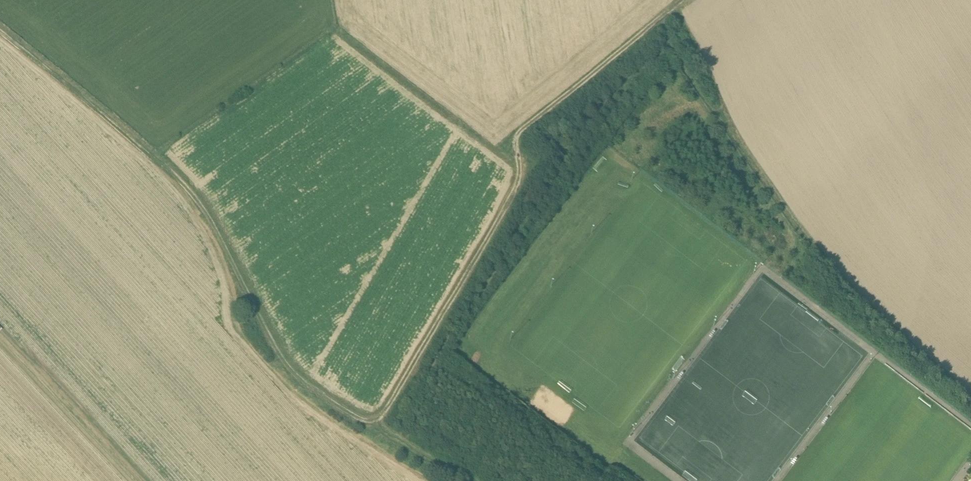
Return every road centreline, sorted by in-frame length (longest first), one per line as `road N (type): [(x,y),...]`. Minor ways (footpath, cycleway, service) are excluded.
road 1 (track): [(679,0),(515,137),(525,177),(372,429),(294,376),(269,344),(204,212),(178,178),(0,30)]
road 2 (track): [(149,480),(0,330)]

